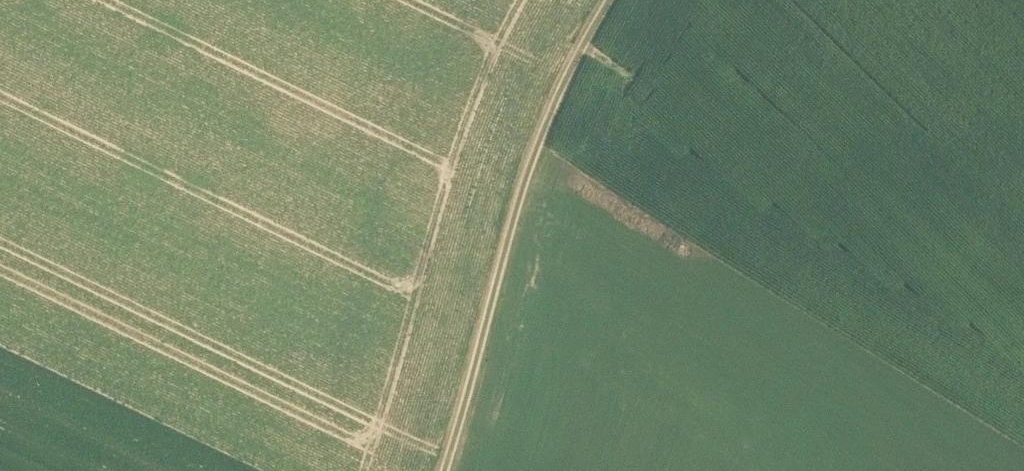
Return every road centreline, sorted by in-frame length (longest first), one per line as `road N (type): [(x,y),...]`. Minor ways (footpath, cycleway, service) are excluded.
road 1 (unclassified): [(611,0),(575,50),(530,154),(446,470)]

